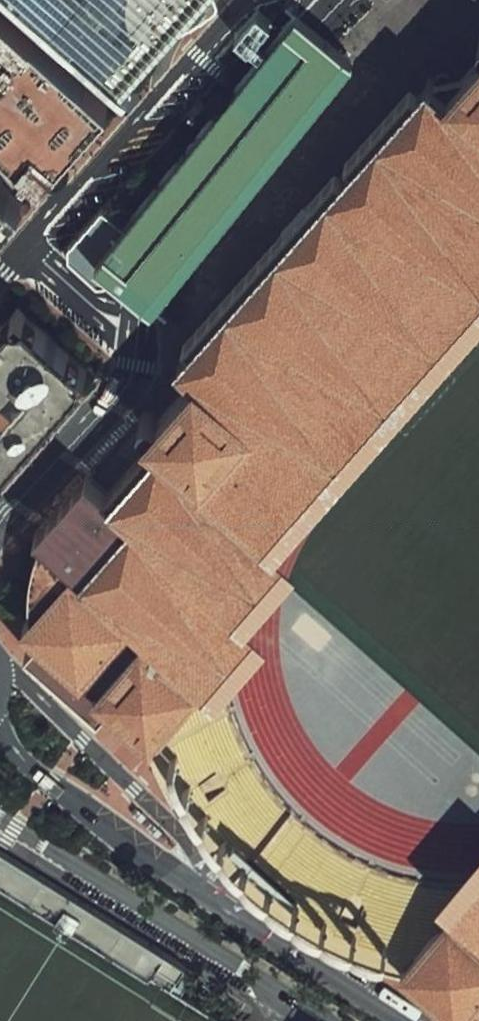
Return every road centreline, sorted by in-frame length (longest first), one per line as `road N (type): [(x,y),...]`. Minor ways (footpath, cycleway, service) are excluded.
road 1 (residential): [(0,816),(321,1020)]
road 2 (tertiary): [(307,40),(160,224),(141,337)]
road 3 (residential): [(230,911),(198,849),(0,663)]
road 4 (residential): [(230,911),(52,784),(0,719)]
road 5 (tertiary): [(141,337),(121,397),(0,523)]
road 6 (residential): [(397,1020),(230,911)]
road 7 (residential): [(160,105),(43,0)]
road 8 (residential): [(253,0),(160,105)]
road 9 (residential): [(141,337),(35,246)]
road 10 (residential): [(160,105),(80,195)]

